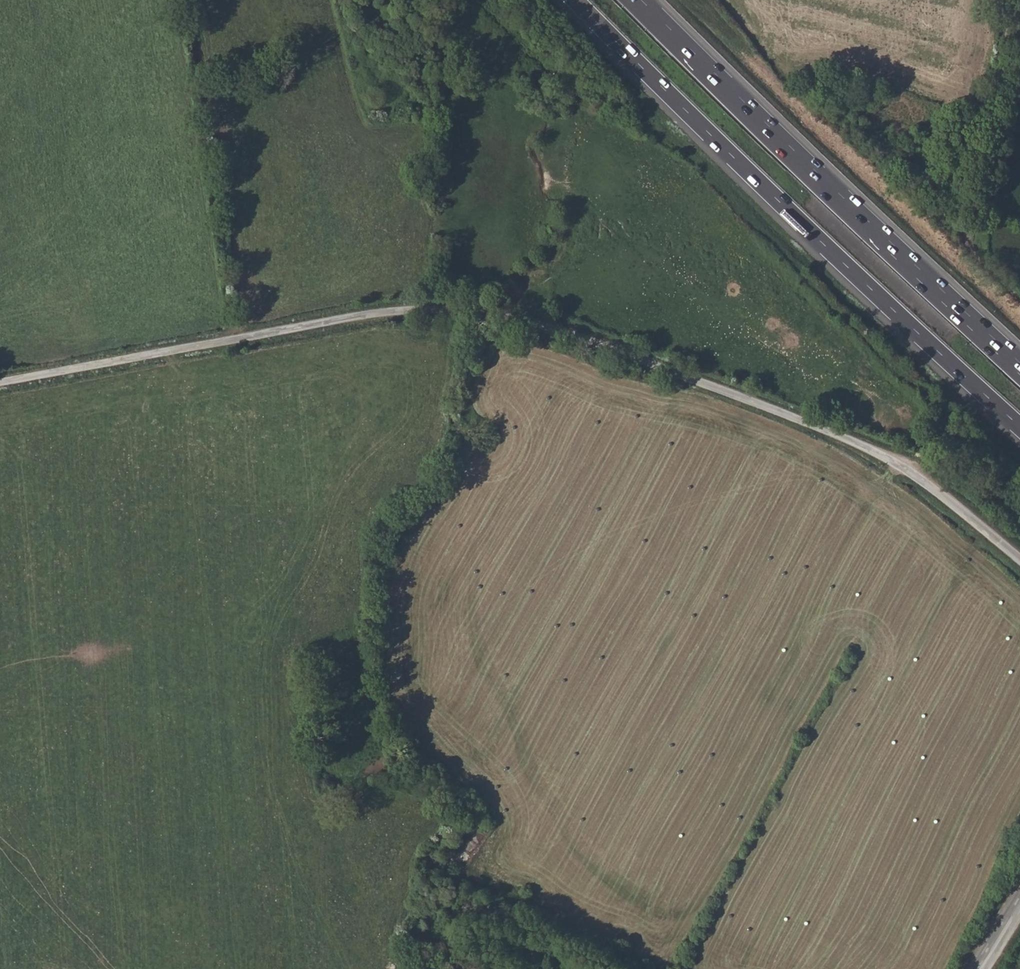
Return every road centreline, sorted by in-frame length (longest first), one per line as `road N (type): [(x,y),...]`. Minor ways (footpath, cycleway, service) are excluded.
road 1 (unclassified): [(0,385),(386,313),(474,313),(571,335),(887,455),(1019,555)]
road 2 (trunk): [(576,0),(1019,426)]
road 3 (trunk): [(1019,367),(641,0)]
road 4 (track): [(1019,92),(972,232),(972,254),(1019,301)]

